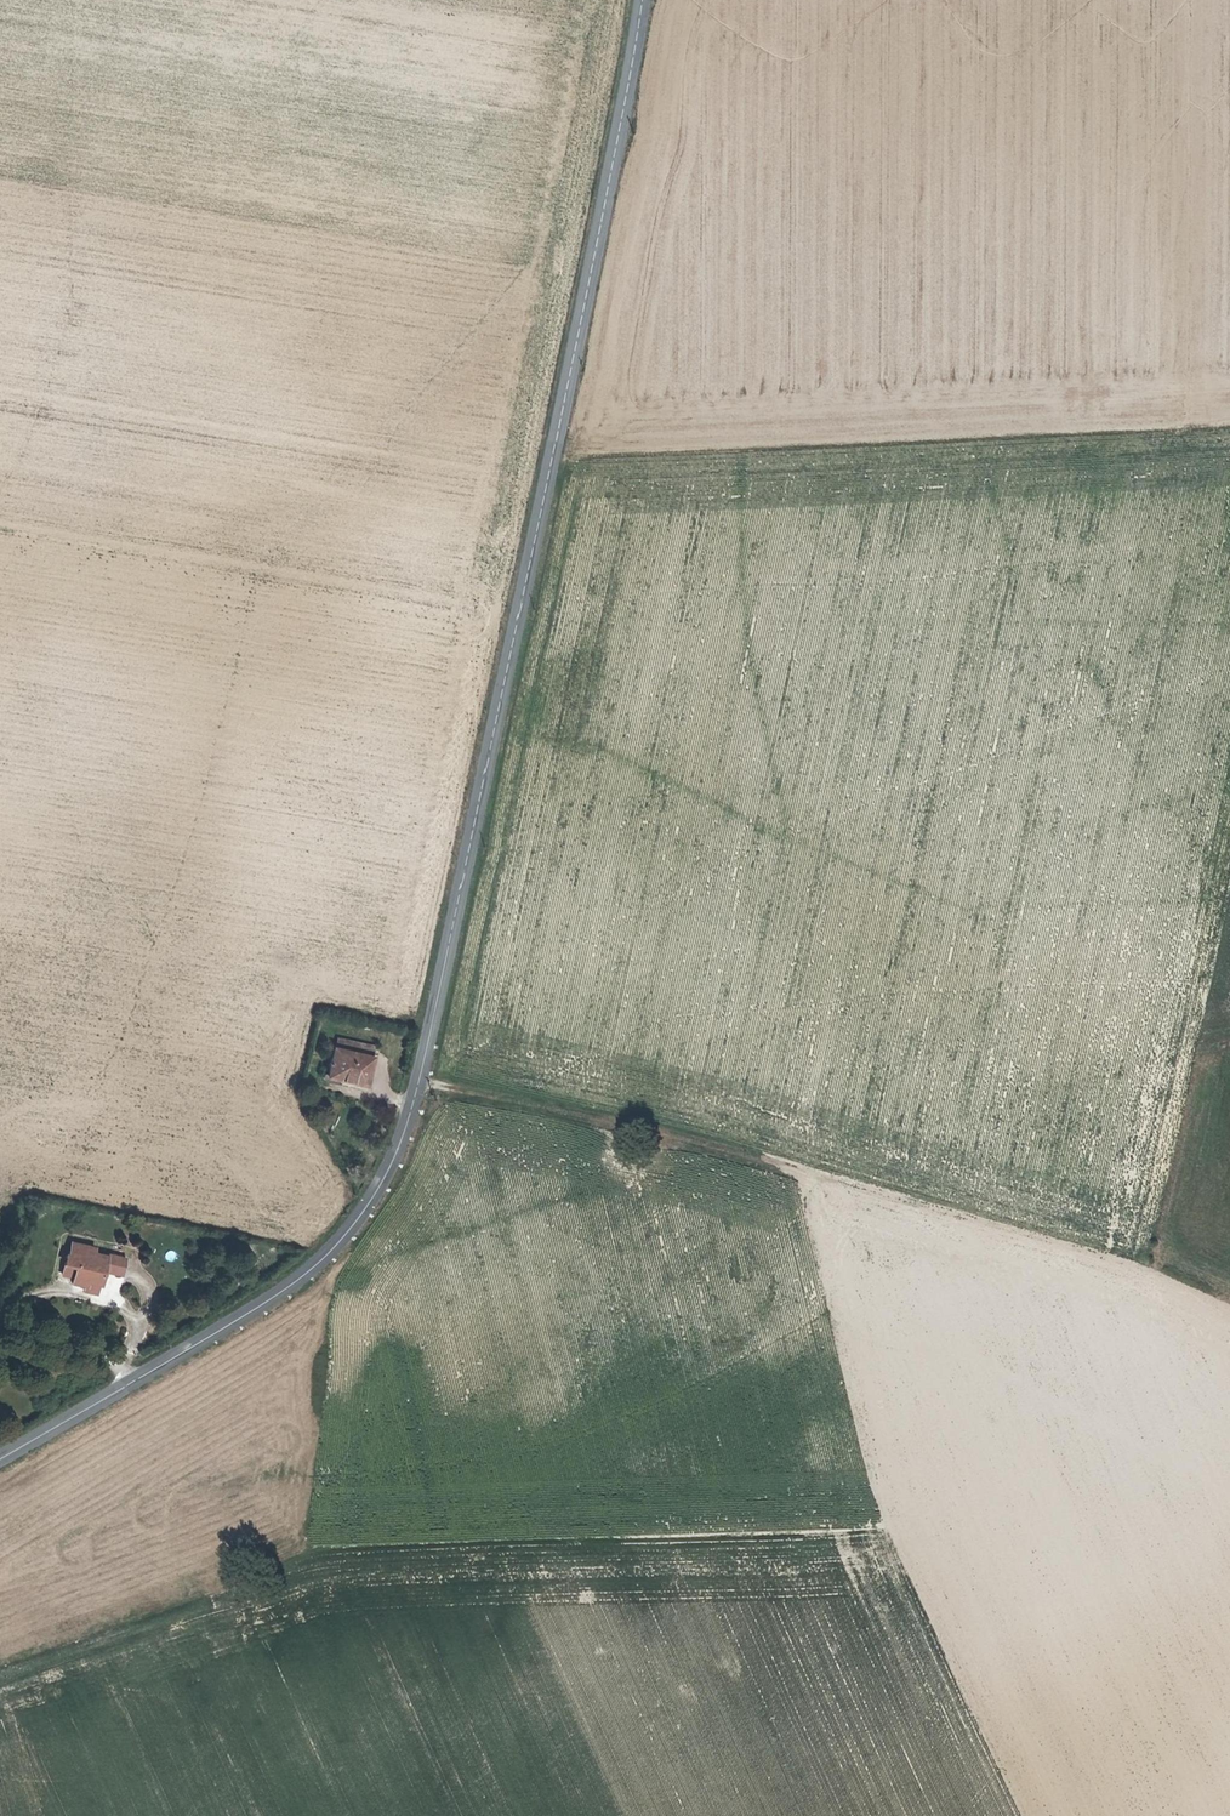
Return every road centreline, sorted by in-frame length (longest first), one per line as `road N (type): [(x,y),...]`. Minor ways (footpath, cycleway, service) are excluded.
road 1 (secondary): [(131,1381),(301,1280),(373,1197),(403,1133),(577,336),(641,0)]
road 2 (secondary): [(0,1459),(131,1381)]
road 3 (residential): [(131,1381),(62,1338),(0,1323)]

